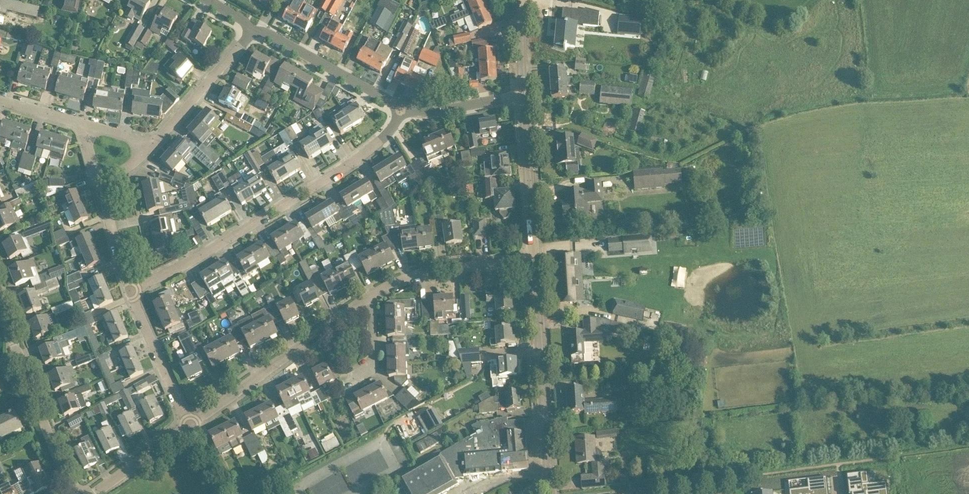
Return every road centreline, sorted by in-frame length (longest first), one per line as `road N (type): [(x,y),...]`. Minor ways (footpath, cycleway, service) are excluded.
road 1 (residential): [(130,292),(346,167),(386,136),(402,109)]
road 2 (tertiary): [(550,493),(534,261)]
road 3 (residential): [(189,427),(366,299)]
road 4 (residential): [(71,493),(0,305)]
road 5 (residential): [(366,299),(436,269),(534,261)]
road 6 (unclassified): [(402,109),(270,34),(251,32)]
road 7 (tertiary): [(534,261),(523,96)]
road 8 (residential): [(149,148),(251,32)]
road 9 (residential): [(189,427),(130,292)]
road 10 (residential): [(402,109),(428,113),(523,96)]

